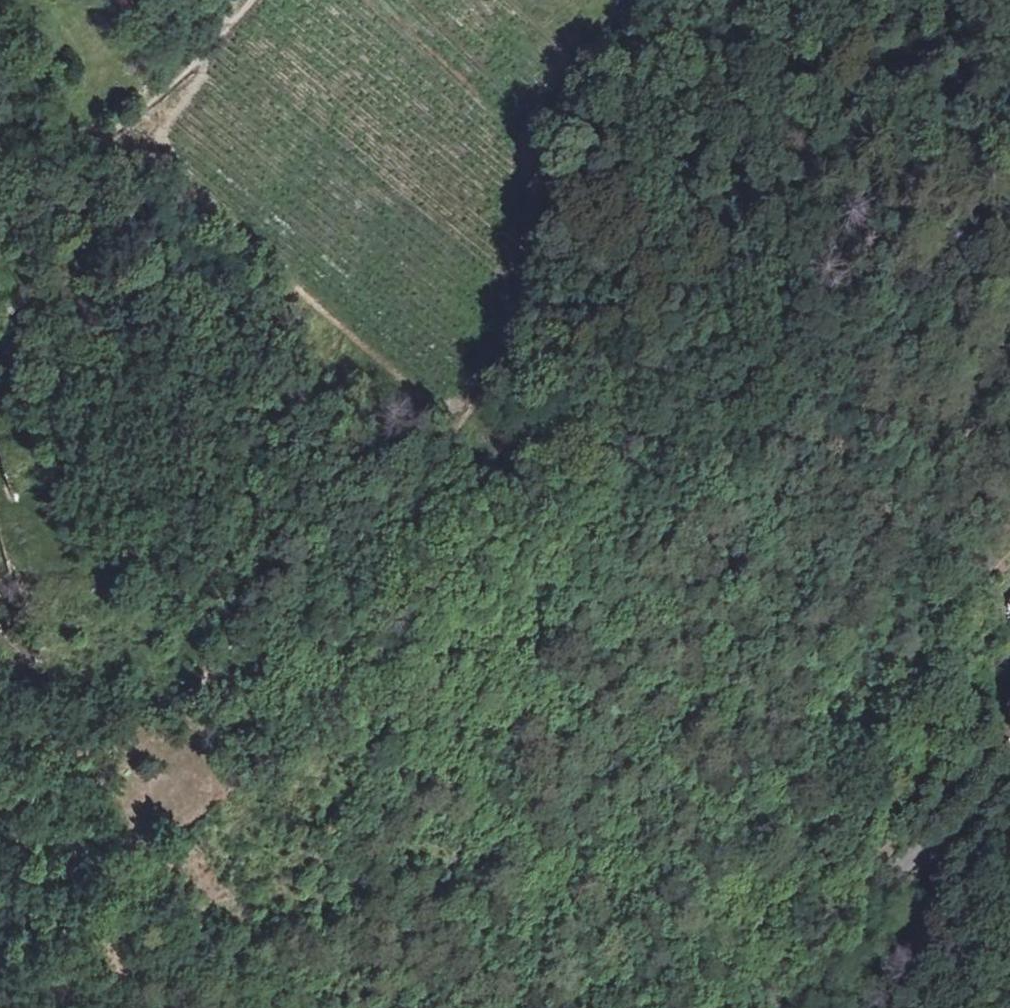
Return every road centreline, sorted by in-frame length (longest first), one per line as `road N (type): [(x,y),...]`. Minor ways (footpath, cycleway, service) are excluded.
road 1 (track): [(252,0),(205,54),(91,147),(0,182)]
road 2 (residential): [(1009,805),(777,1007)]

